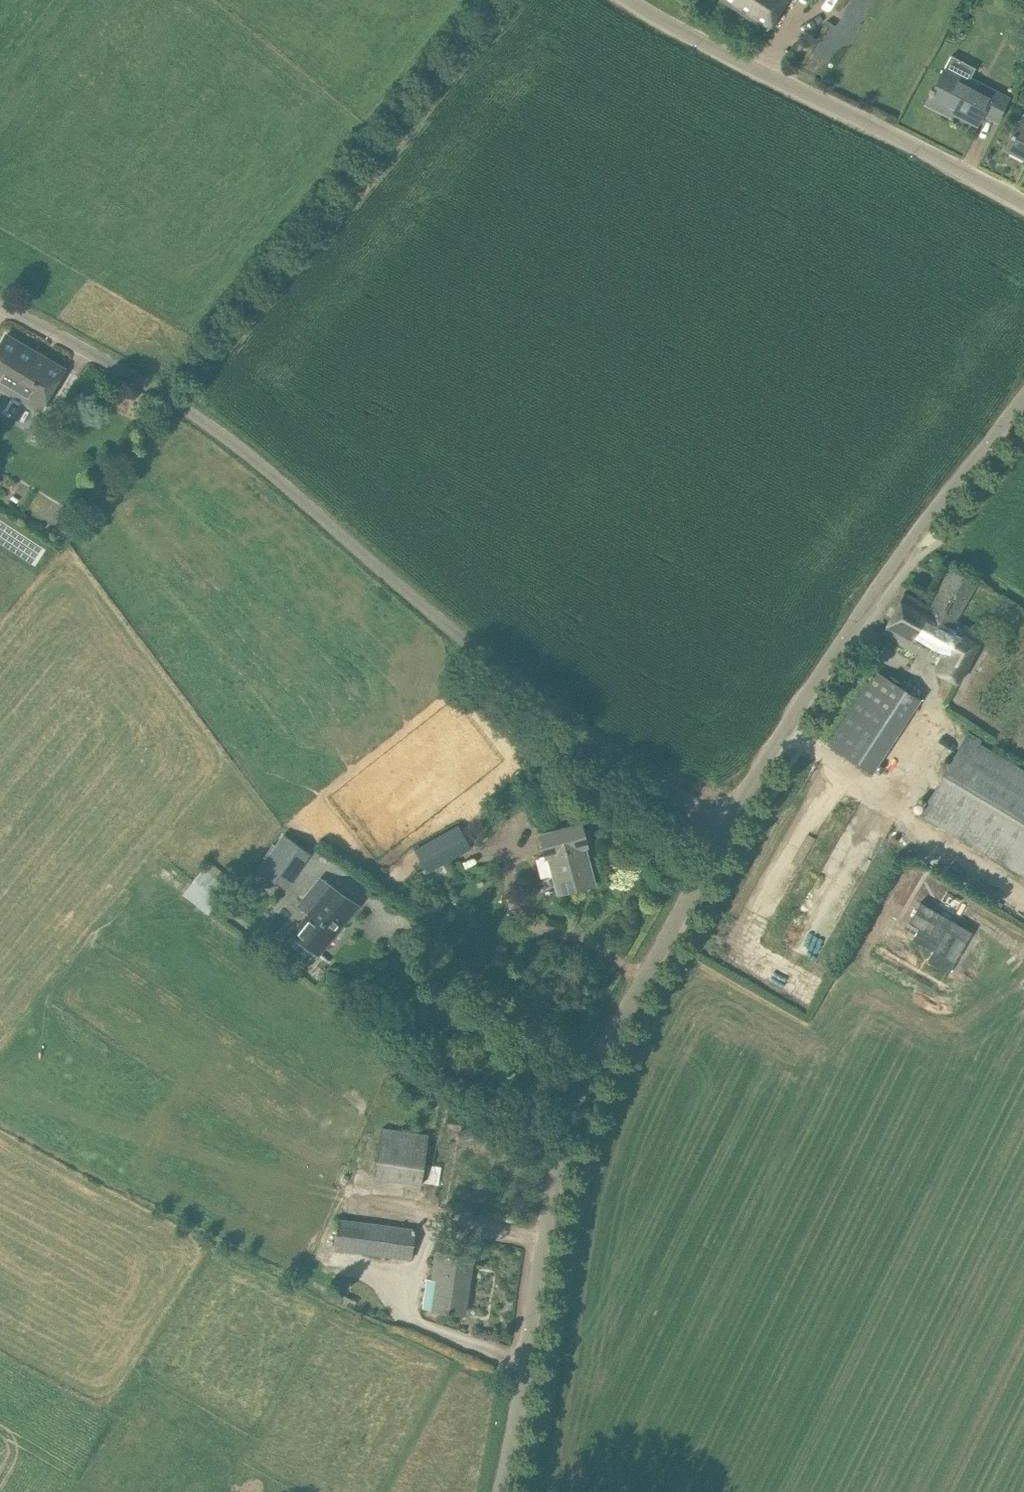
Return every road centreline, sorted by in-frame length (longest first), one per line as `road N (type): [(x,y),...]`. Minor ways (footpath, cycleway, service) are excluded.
road 1 (unclassified): [(729,825),(503,676),(286,482),(196,414),(0,304)]
road 2 (unclassified): [(500,1491),(518,1429),(555,1175),(645,977),(729,825)]
road 3 (unclassified): [(729,825),(903,555),(1023,399)]
road 4 (unclassified): [(1023,205),(862,106),(653,0)]

